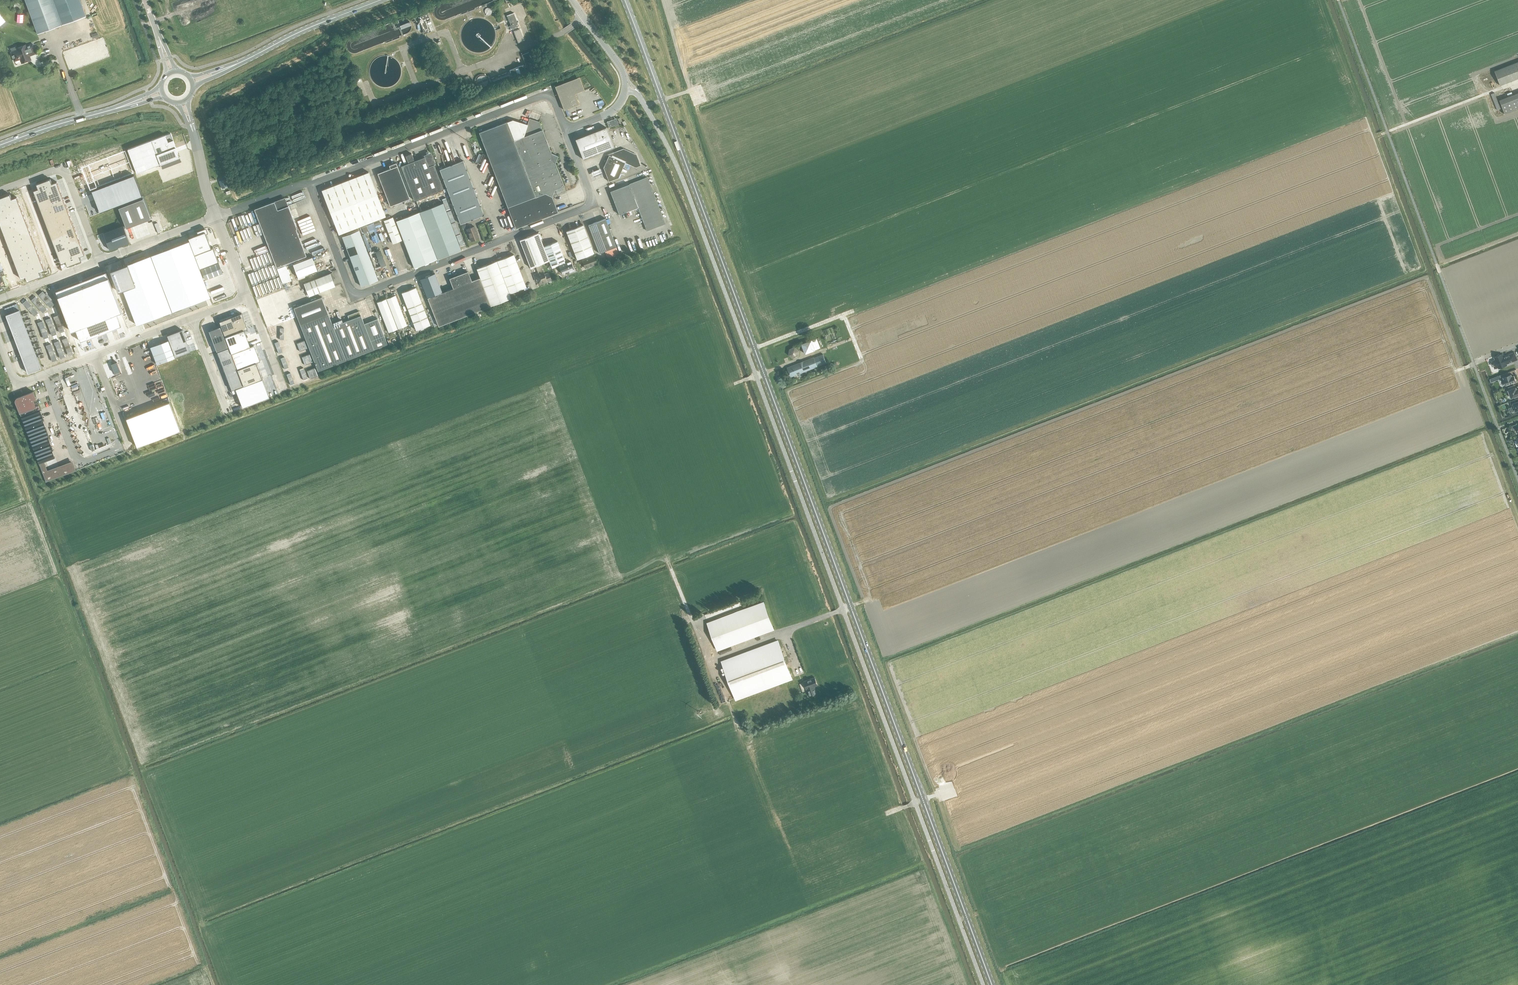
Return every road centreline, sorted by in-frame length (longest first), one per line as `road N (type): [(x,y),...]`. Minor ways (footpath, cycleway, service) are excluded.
road 1 (primary): [(993,984),(625,0)]
road 2 (unclassified): [(983,984),(685,183),(638,95),(626,90)]
road 3 (track): [(851,311),(1364,112),(1373,137),(1388,132),(1497,89),(1493,74)]
road 4 (unclassified): [(566,130),(593,204),(359,295),(311,185)]
road 5 (unclassified): [(311,185),(550,93),(566,130)]
road 6 (track): [(693,619),(613,414)]
road 7 (secondary): [(221,71),(380,0)]
road 8 (unclassified): [(0,191),(64,167),(101,261)]
road 9 (track): [(728,703),(789,847)]
road 10 (secondary): [(0,144),(133,103)]
road 11 (track): [(663,100),(694,90),(724,192)]
road 12 (unclassified): [(0,343),(16,381),(95,354)]
road 13 (unclassified): [(217,217),(101,261)]

